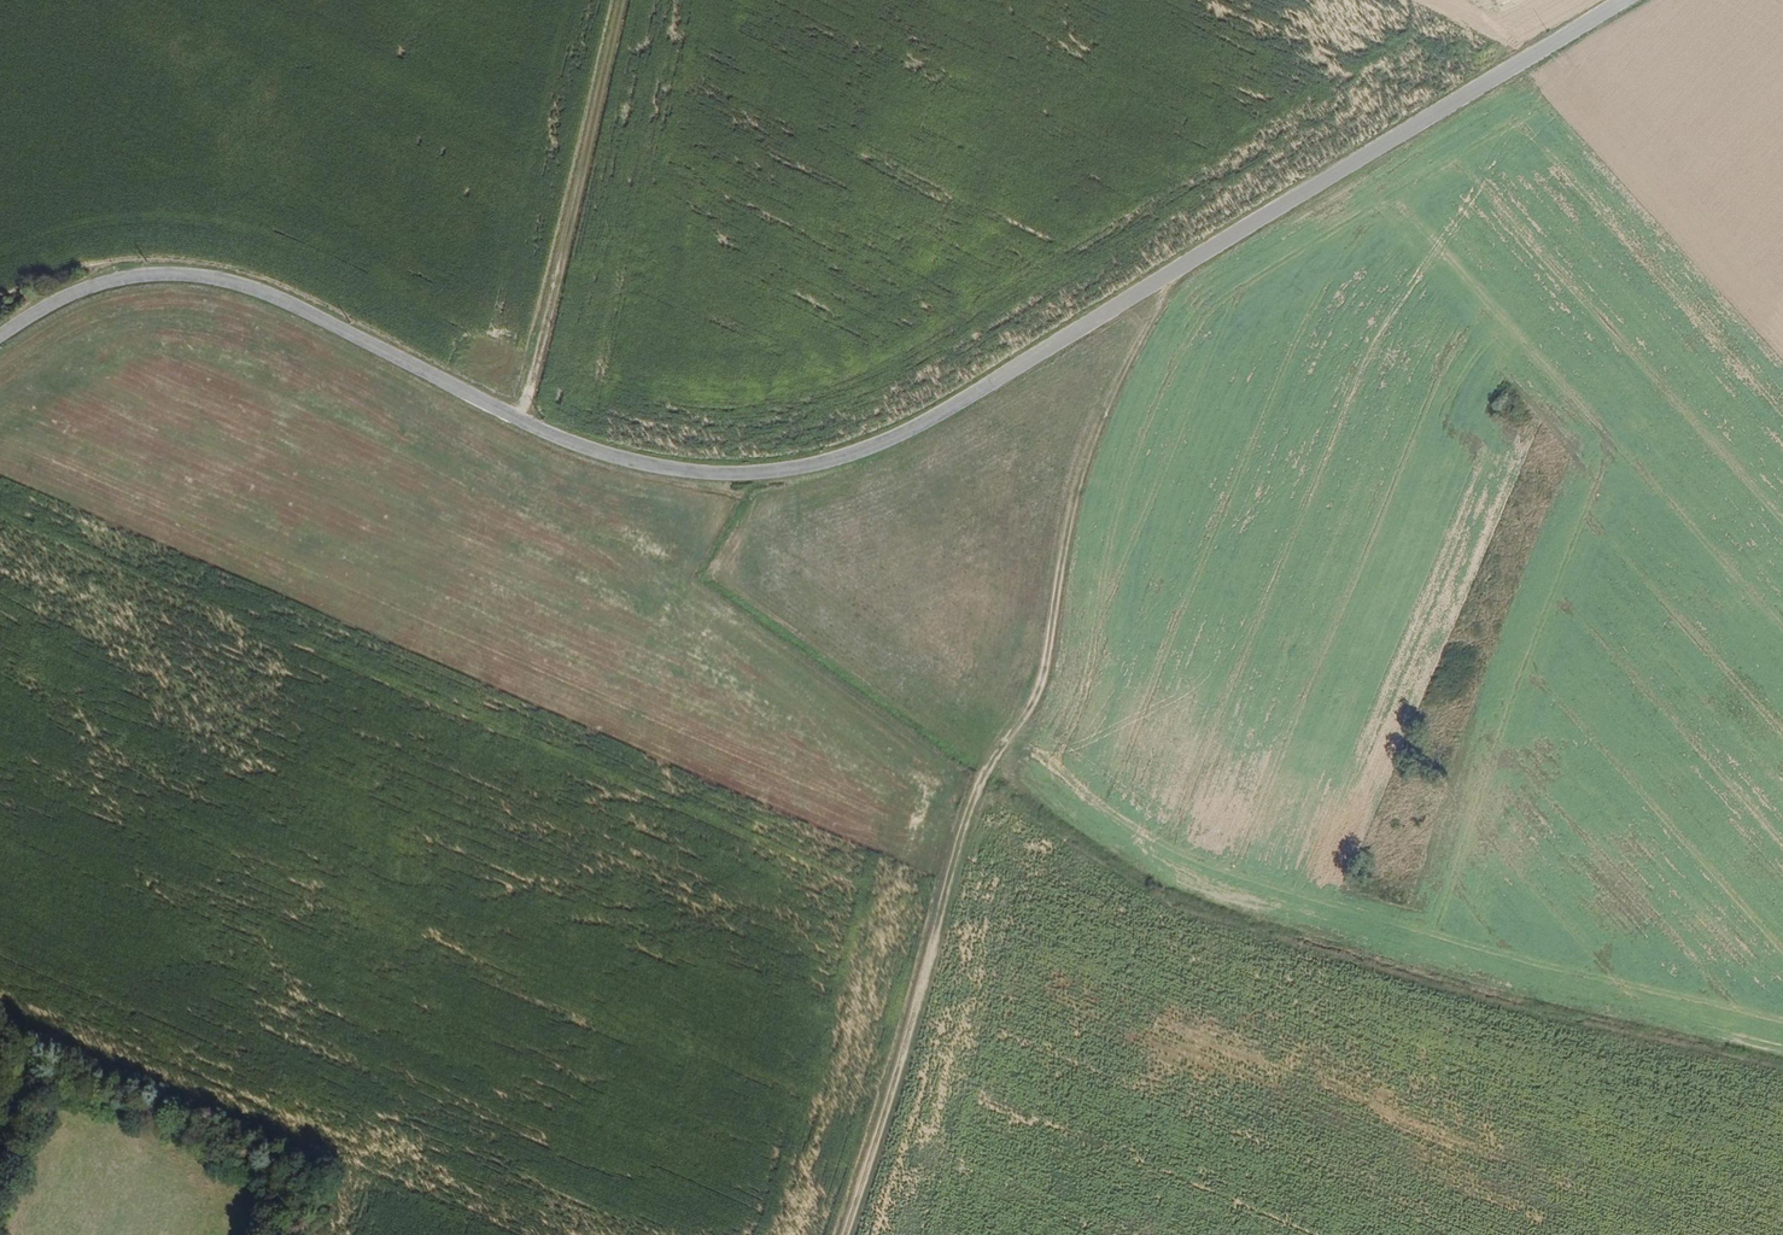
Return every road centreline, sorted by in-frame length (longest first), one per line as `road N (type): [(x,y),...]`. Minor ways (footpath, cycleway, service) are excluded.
road 1 (tertiary): [(0,340),(54,302),(120,278),(185,273),(249,286),(607,457),(711,474),(843,456),(928,419),(1622,0)]
road 2 (track): [(845,1234),(918,1013),(965,825),(1036,697),(1092,448),(1174,270)]

